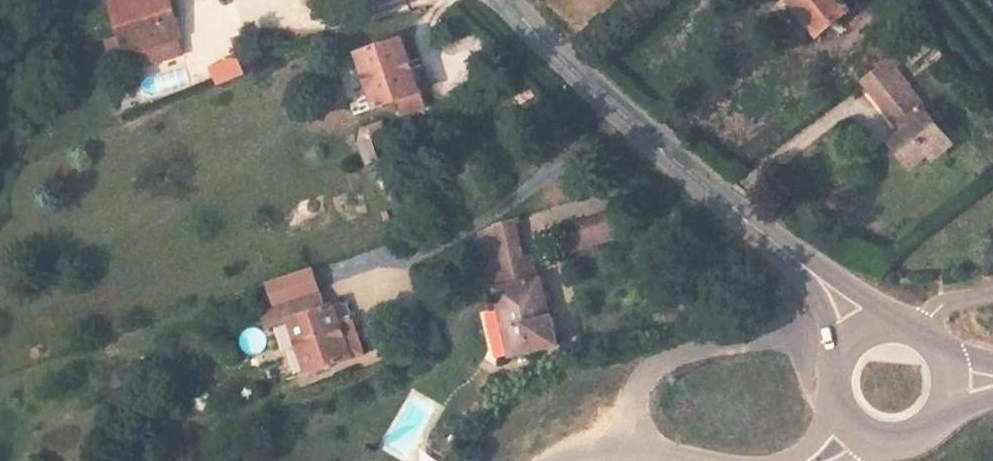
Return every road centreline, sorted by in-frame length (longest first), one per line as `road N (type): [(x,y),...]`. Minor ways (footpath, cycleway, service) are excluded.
road 1 (tertiary): [(862,331),(815,274),(715,196),(507,0)]
road 2 (tertiary): [(953,389),(939,345),(920,330),(891,323),(862,331)]
road 3 (tertiary): [(853,433),(904,445),(945,414),(953,389)]
road 4 (unclassified): [(695,460),(628,441),(572,460)]
road 5 (tertiary): [(862,331),(834,362),(830,387),(853,433)]

